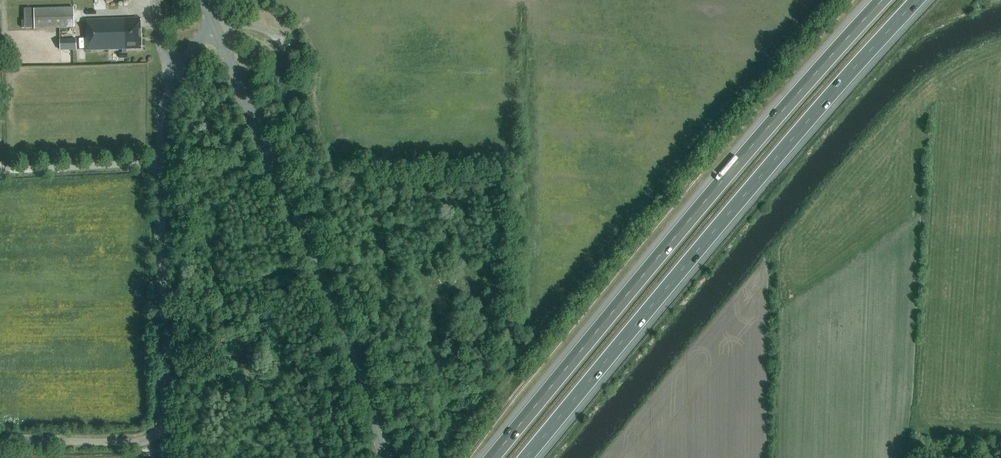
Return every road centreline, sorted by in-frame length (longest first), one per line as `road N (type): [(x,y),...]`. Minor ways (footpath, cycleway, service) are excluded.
road 1 (motorway): [(526,457),(917,0)]
road 2 (motorway): [(882,0),(492,457)]
road 3 (unclassified): [(0,442),(132,443),(163,423),(160,123),(179,70),(214,28)]
road 4 (tertiary): [(381,457),(214,28)]

